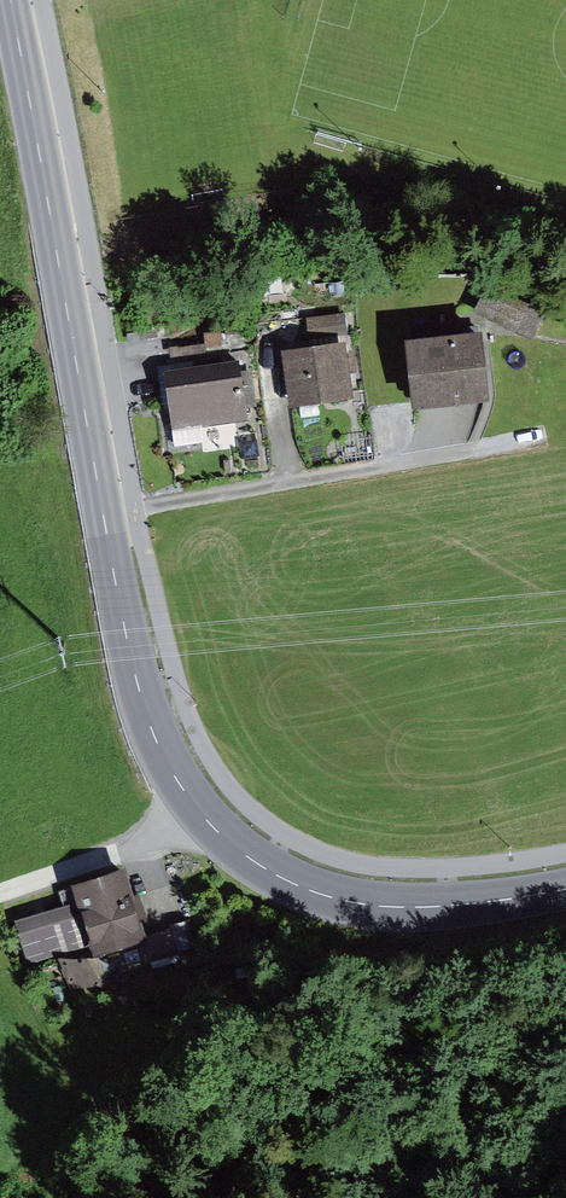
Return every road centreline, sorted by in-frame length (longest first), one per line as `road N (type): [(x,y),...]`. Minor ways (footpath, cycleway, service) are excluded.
road 1 (secondary): [(565,890),(418,910),(323,900),(258,863),(200,813),(162,754),(132,674),(11,0)]
road 2 (track): [(0,893),(157,840),(232,790)]

